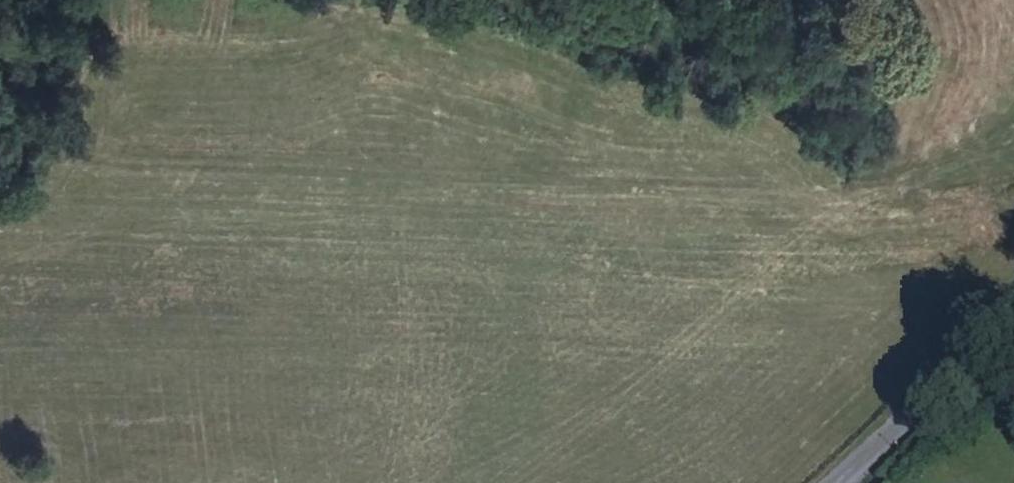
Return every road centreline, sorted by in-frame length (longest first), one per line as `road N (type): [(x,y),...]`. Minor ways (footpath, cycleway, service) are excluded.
road 1 (residential): [(1013,311),(826,482)]

